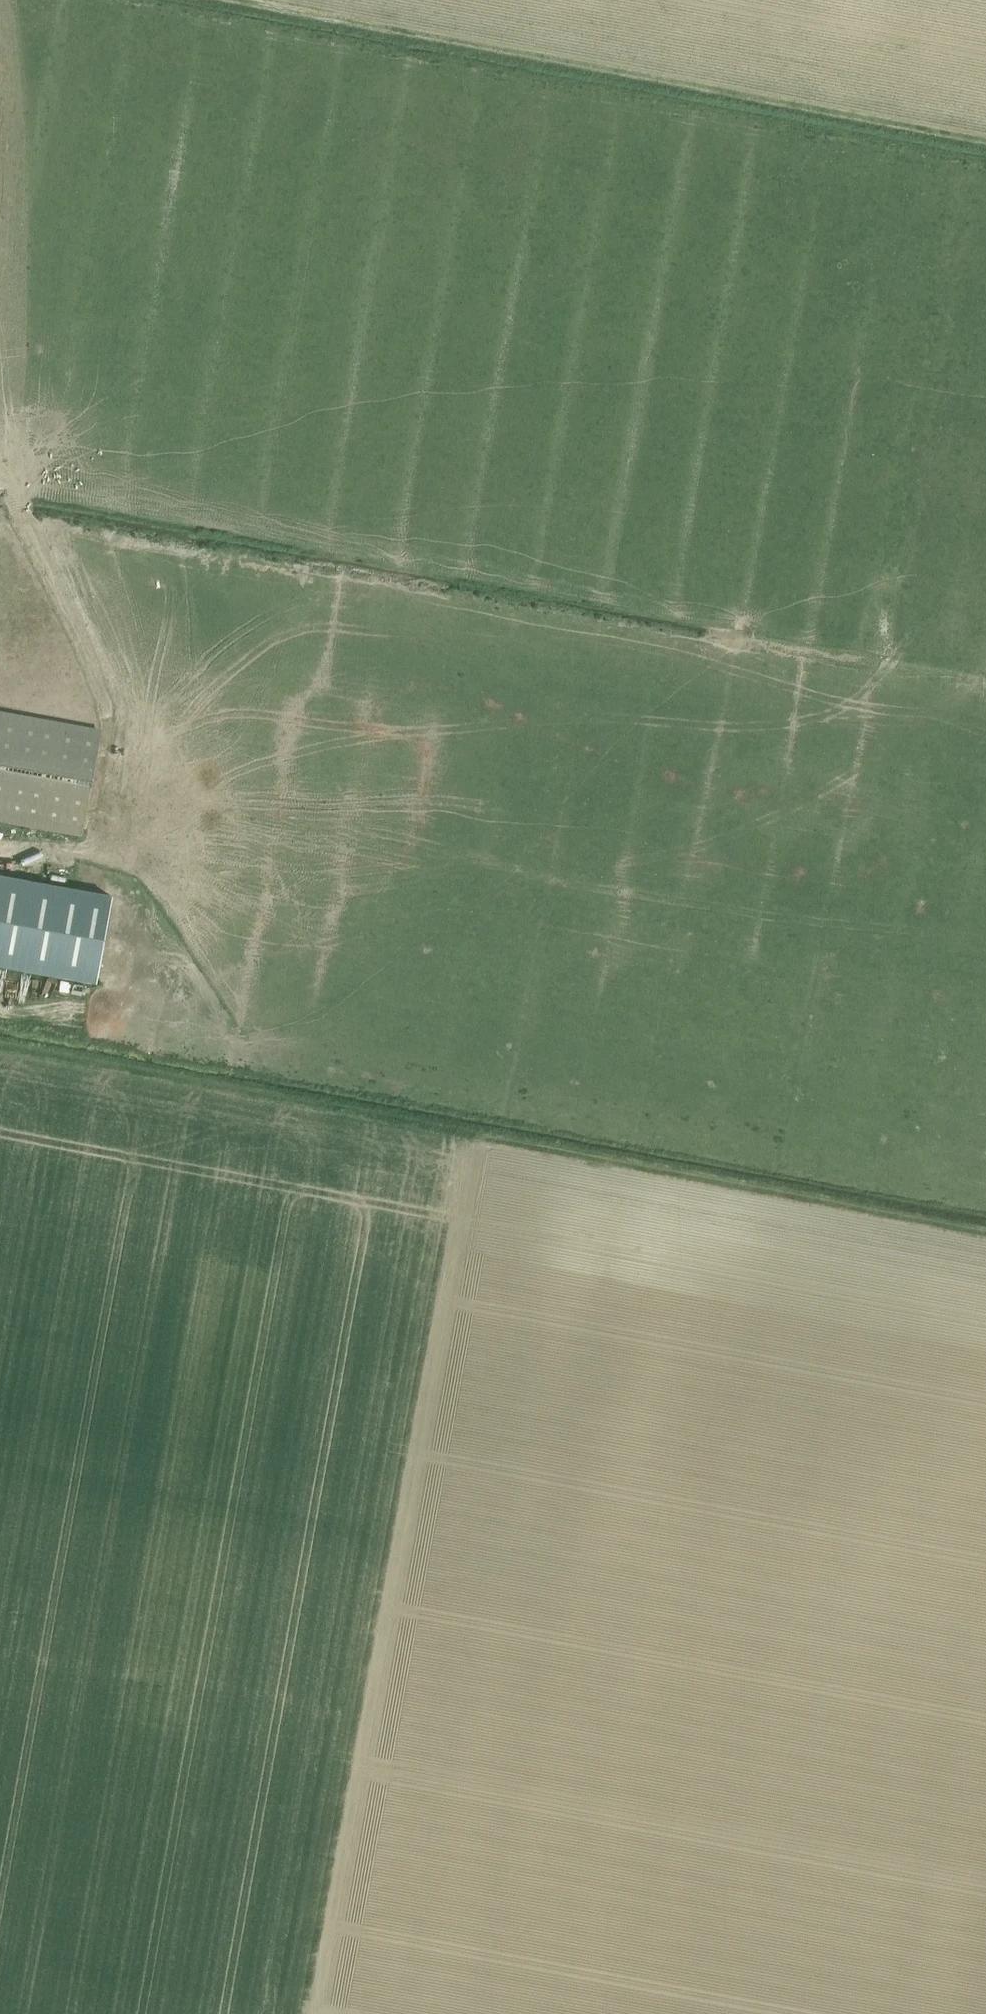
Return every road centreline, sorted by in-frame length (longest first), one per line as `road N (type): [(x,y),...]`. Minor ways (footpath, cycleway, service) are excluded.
road 1 (track): [(249,0),(985,145)]
road 2 (track): [(0,470),(396,563)]
road 3 (track): [(23,474),(18,517),(124,721),(110,820)]

